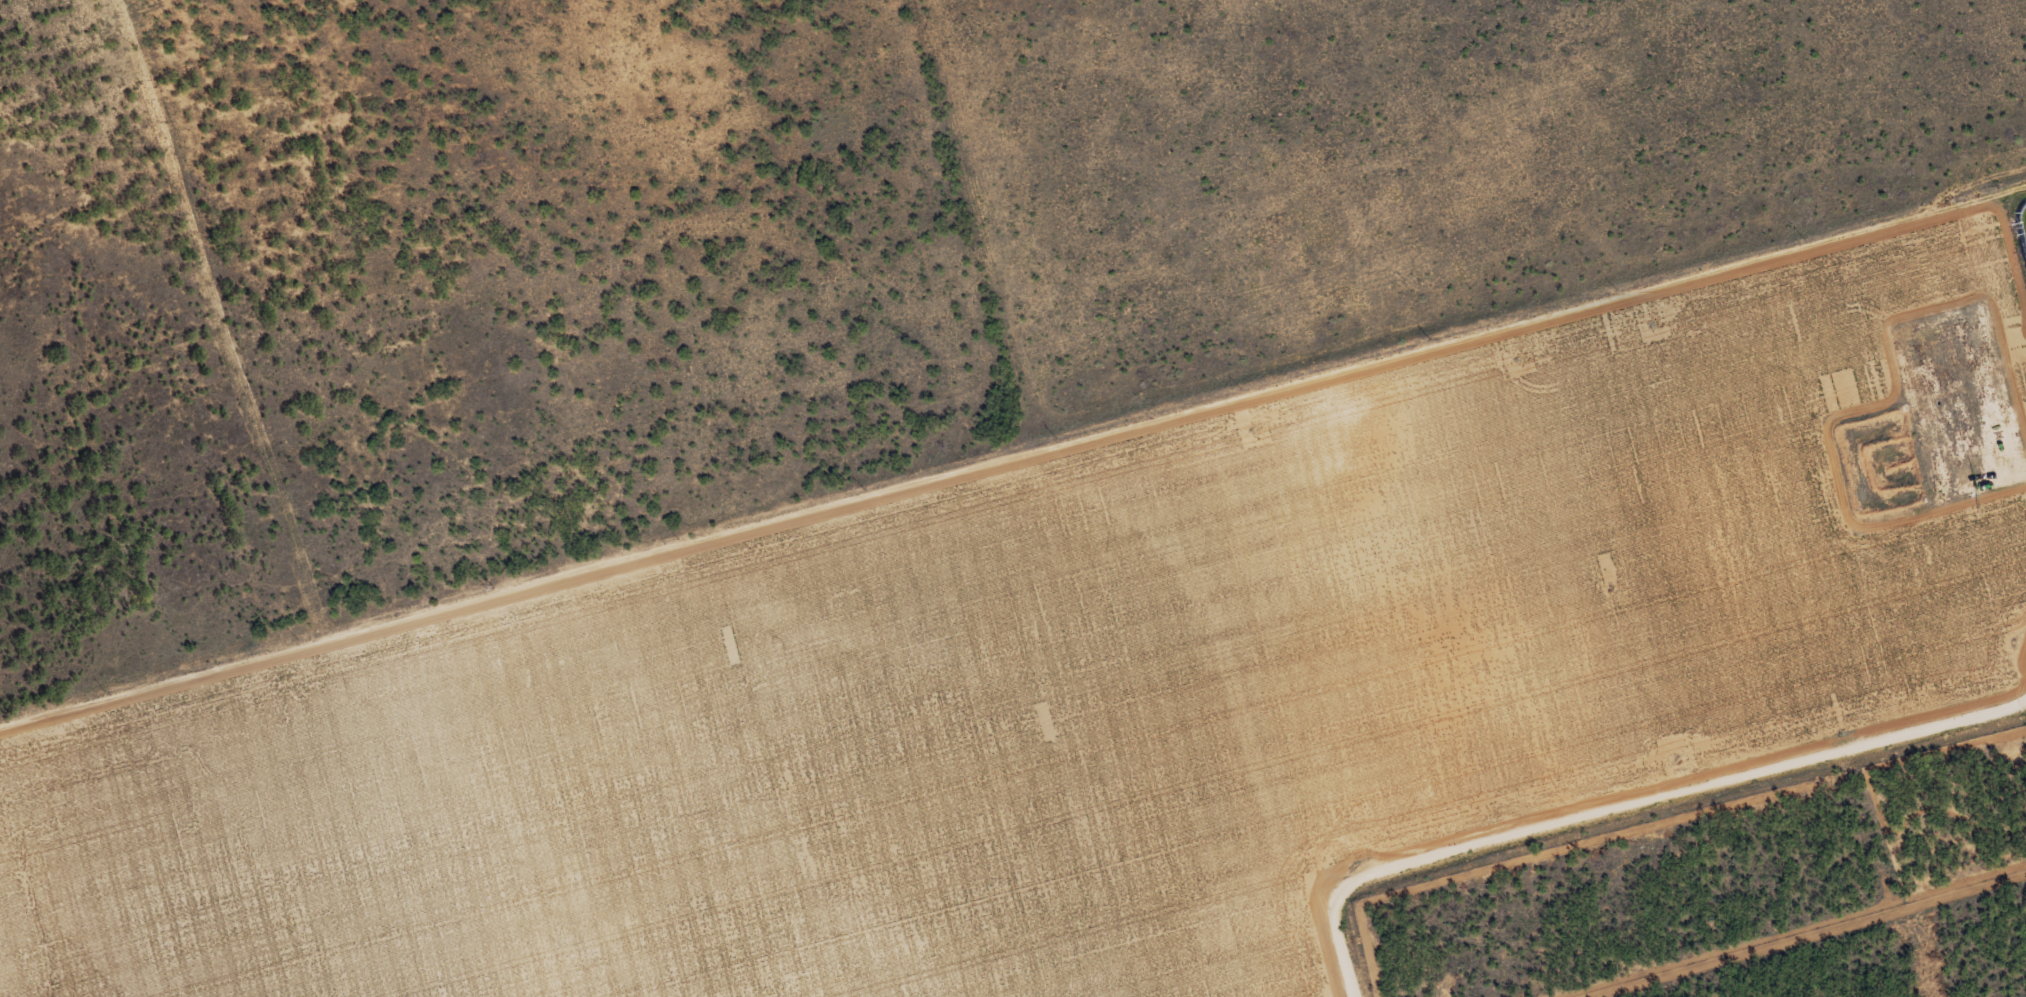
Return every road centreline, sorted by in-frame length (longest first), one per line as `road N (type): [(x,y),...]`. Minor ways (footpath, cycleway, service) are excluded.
road 1 (track): [(2025,184),(0,723)]

